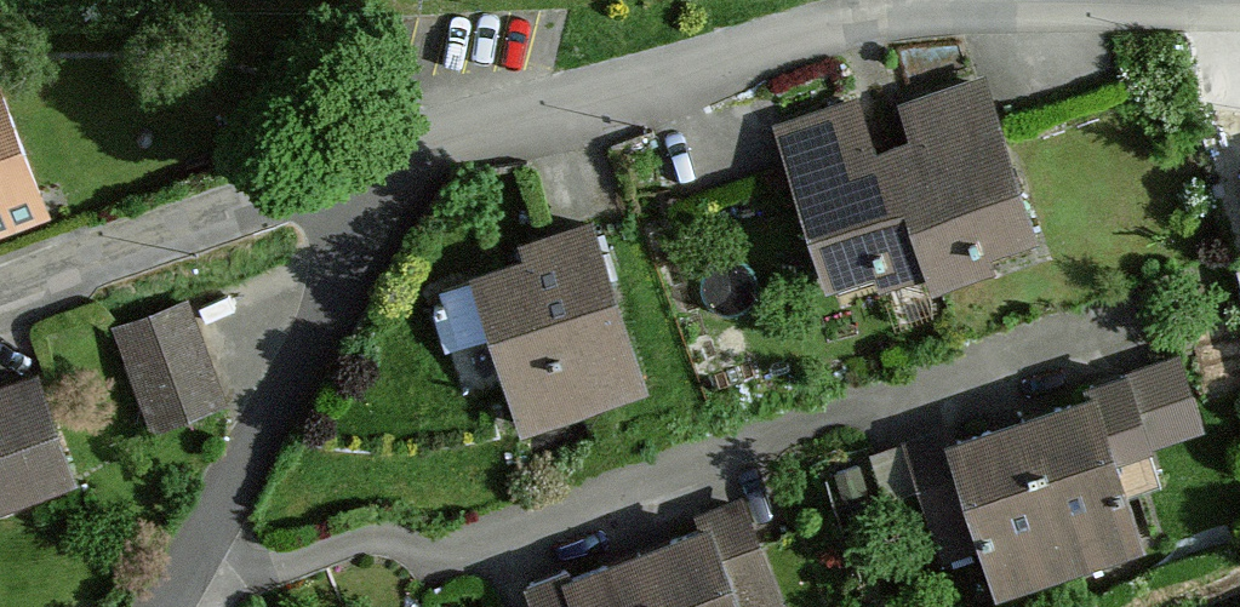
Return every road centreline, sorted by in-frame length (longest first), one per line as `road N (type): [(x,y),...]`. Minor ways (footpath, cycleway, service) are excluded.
road 1 (residential): [(354,174),(832,32),(1015,18),(1239,21)]
road 2 (residential): [(169,606),(304,364),(329,303),(354,174)]
road 3 (residential): [(0,286),(354,174)]

